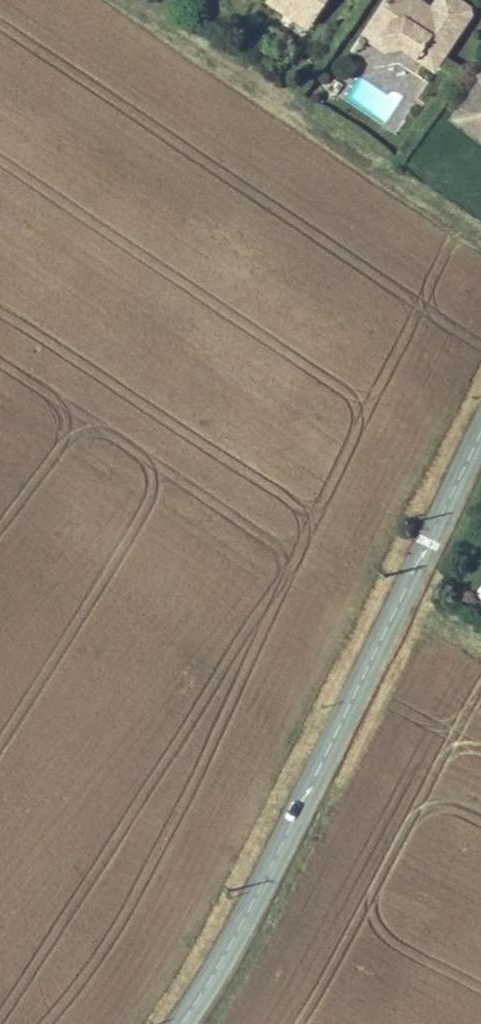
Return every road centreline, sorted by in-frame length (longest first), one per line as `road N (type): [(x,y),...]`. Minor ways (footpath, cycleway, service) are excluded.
road 1 (tertiary): [(181,1023),(237,934),(480,432)]

